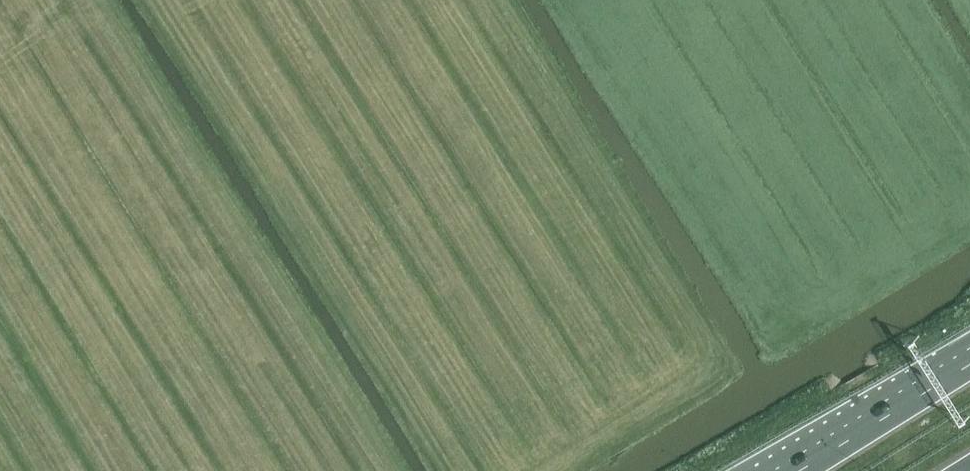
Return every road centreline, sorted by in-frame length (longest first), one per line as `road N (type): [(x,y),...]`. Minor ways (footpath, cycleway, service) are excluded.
road 1 (motorway): [(969,363),(797,470)]

